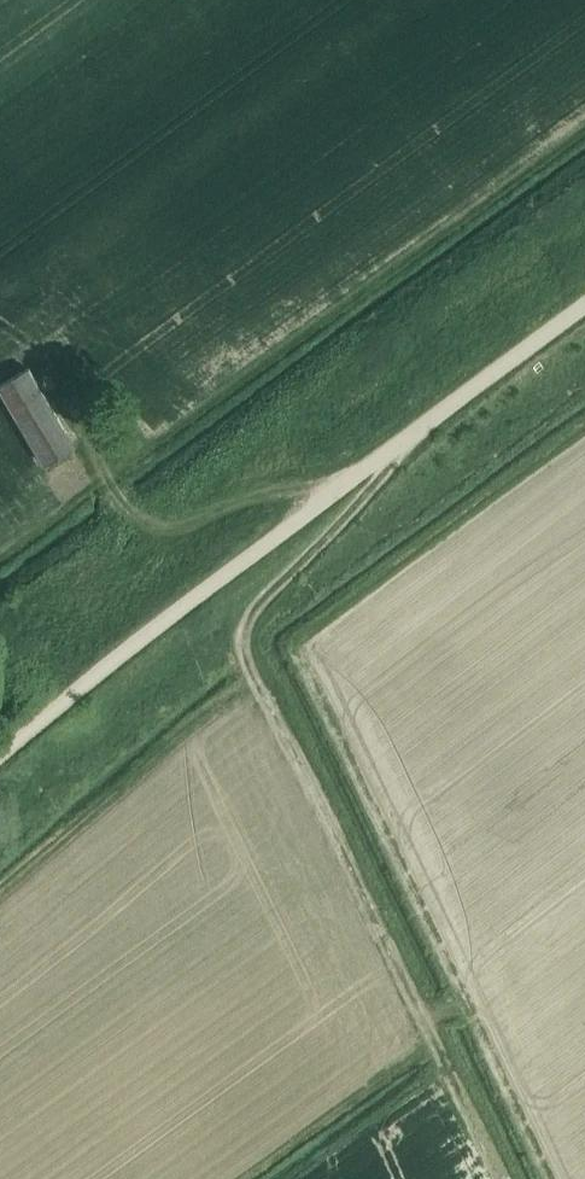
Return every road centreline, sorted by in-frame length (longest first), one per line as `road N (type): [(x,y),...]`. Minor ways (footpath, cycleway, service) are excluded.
road 1 (unclassified): [(0,756),(346,480),(584,307)]
road 2 (track): [(385,452),(370,492),(248,610),(240,629),(273,725),(425,1026)]
road 3 (track): [(346,480),(249,497),(182,523),(150,524),(107,477),(46,365)]

